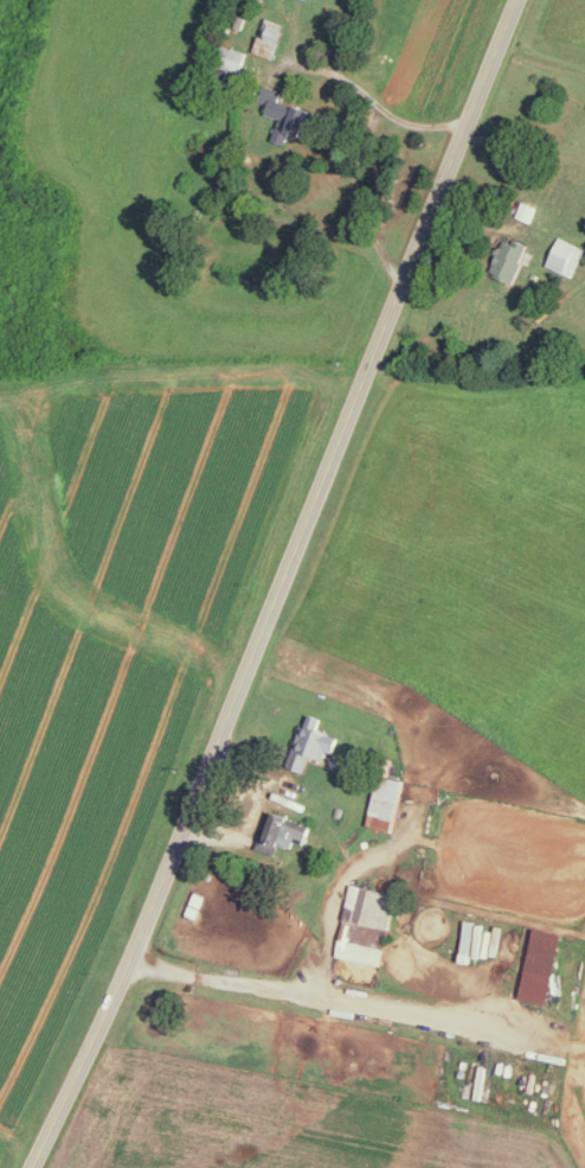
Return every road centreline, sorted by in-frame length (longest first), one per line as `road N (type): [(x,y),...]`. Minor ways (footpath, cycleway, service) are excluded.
road 1 (tertiary): [(31,1167),(128,964),(518,0)]

